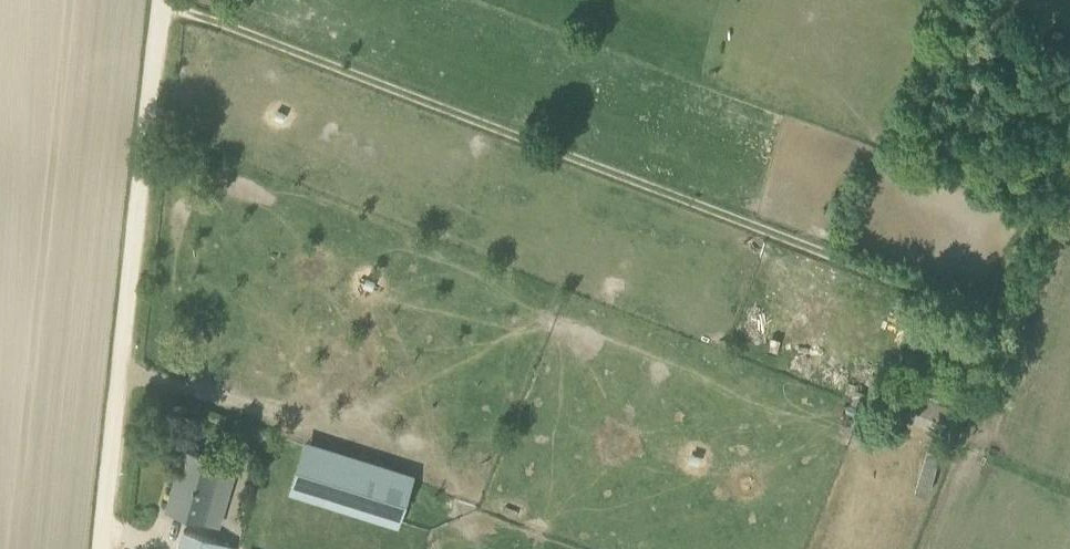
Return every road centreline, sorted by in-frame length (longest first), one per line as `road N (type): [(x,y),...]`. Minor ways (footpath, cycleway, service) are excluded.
road 1 (track): [(162,10),(207,17),(967,308)]
road 2 (track): [(163,0),(103,548)]

